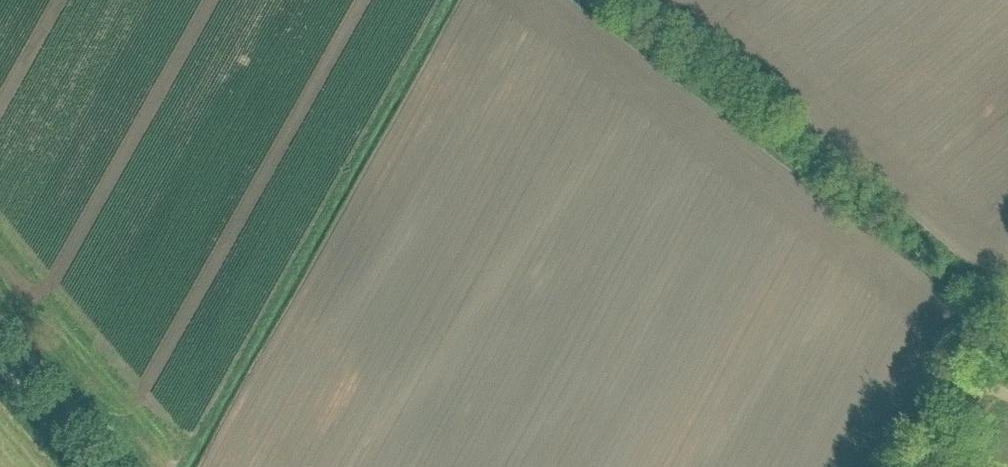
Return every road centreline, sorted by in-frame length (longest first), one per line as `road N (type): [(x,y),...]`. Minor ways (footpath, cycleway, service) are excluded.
road 1 (unclassified): [(118,466),(0,319)]
road 2 (unclassified): [(929,466),(1007,331)]

